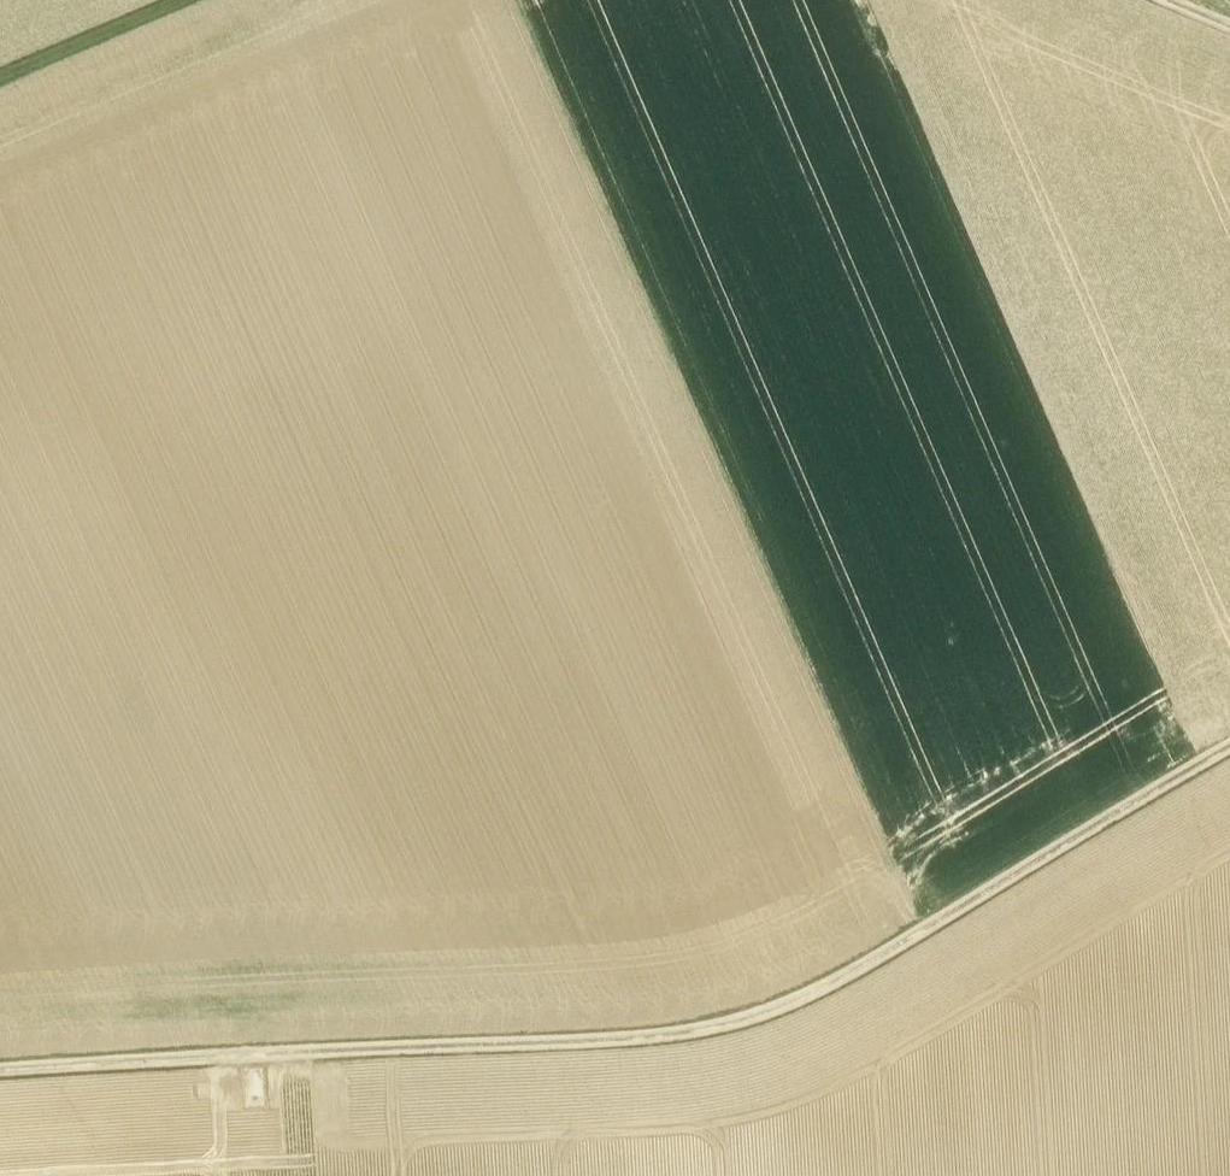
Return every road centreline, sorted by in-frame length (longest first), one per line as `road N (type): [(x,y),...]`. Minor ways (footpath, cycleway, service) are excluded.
road 1 (track): [(0,1073),(632,1041),(748,1021),(817,994),(1229,749)]
road 2 (track): [(0,77),(179,0)]

